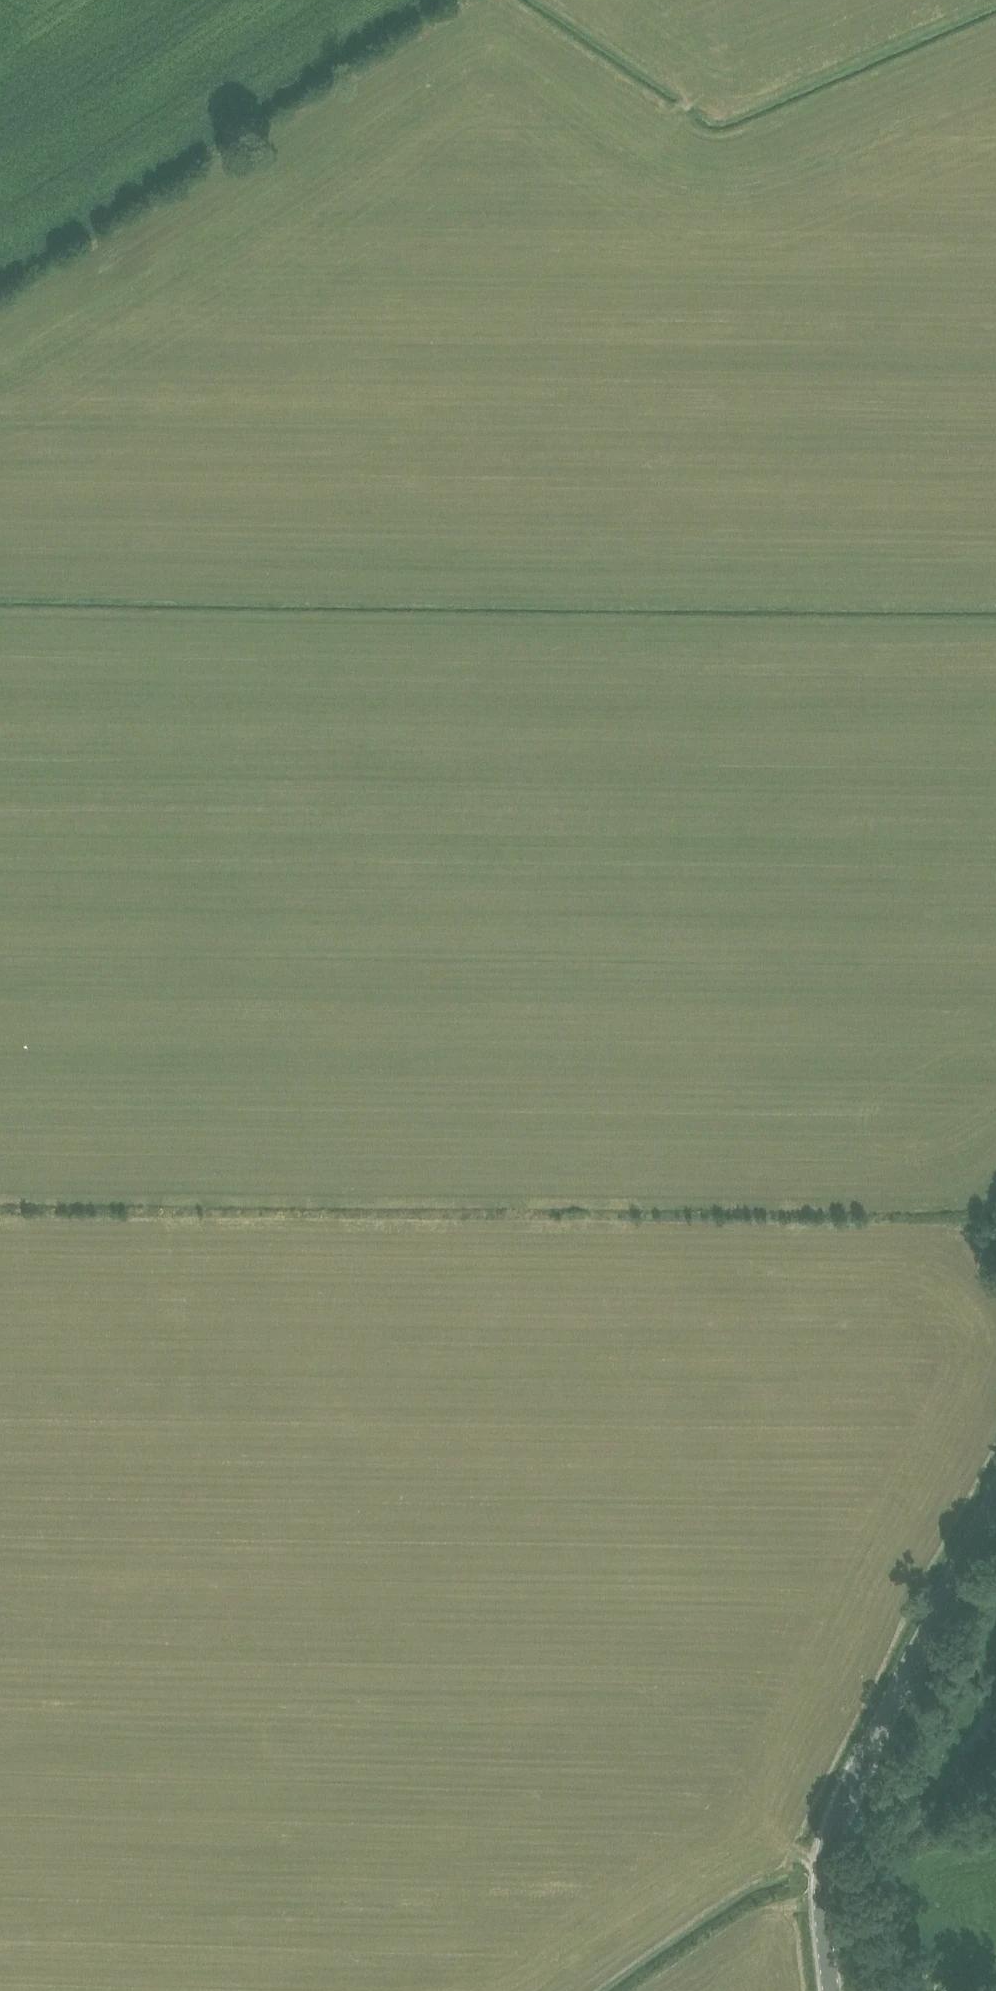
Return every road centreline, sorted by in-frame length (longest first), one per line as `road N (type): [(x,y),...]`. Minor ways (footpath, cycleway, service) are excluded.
road 1 (tertiary): [(830,1990),(820,1865),(825,1843),(995,1487)]

